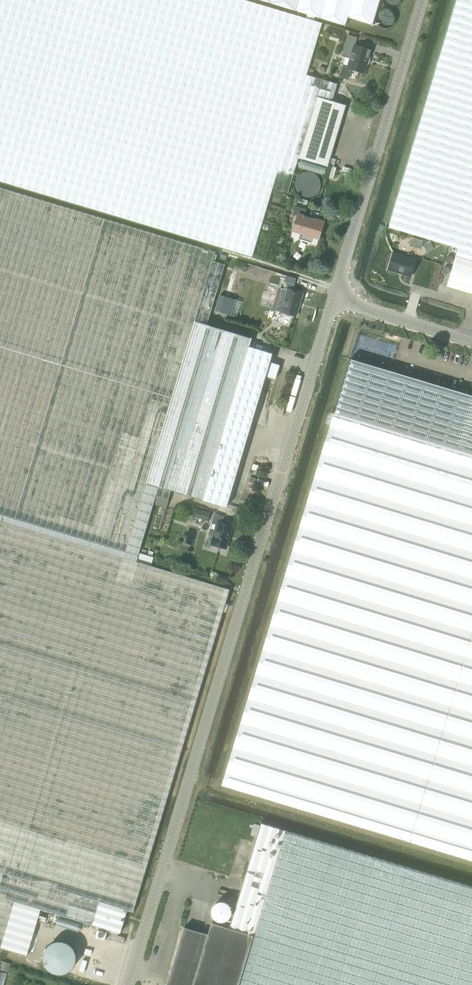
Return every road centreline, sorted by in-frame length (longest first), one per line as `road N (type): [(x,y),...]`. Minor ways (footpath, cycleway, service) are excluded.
road 1 (unclassified): [(127,984),(333,299)]
road 2 (unclassified): [(333,299),(423,0)]
road 3 (unclassified): [(471,341),(333,299)]

